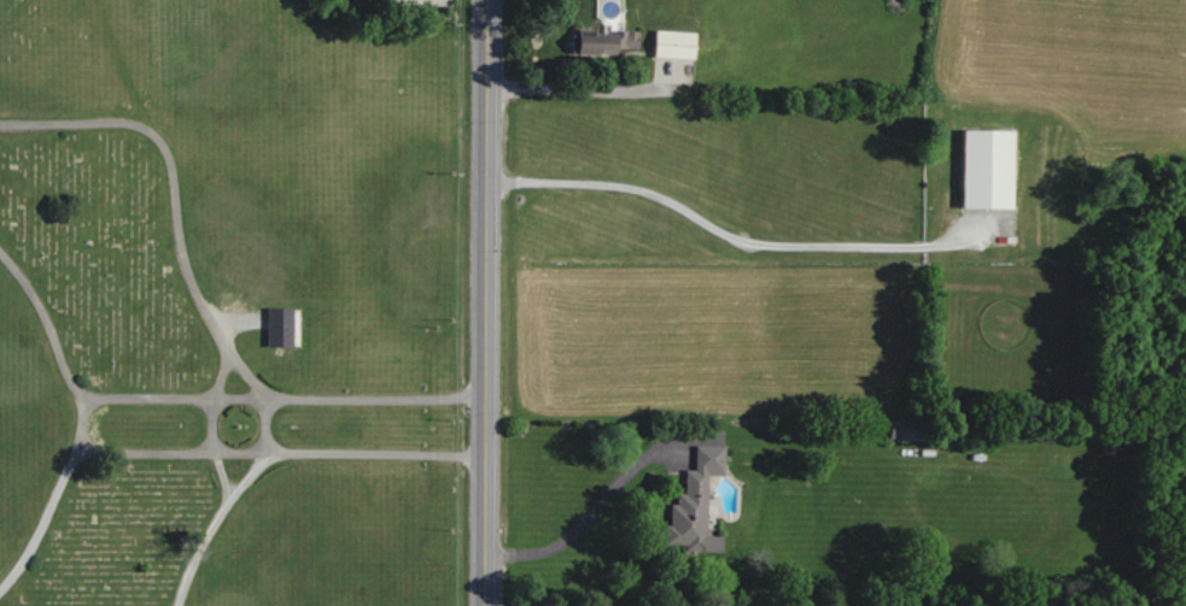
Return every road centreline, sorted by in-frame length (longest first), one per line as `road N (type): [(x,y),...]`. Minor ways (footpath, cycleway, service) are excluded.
road 1 (primary): [(484,605),(489,0)]

